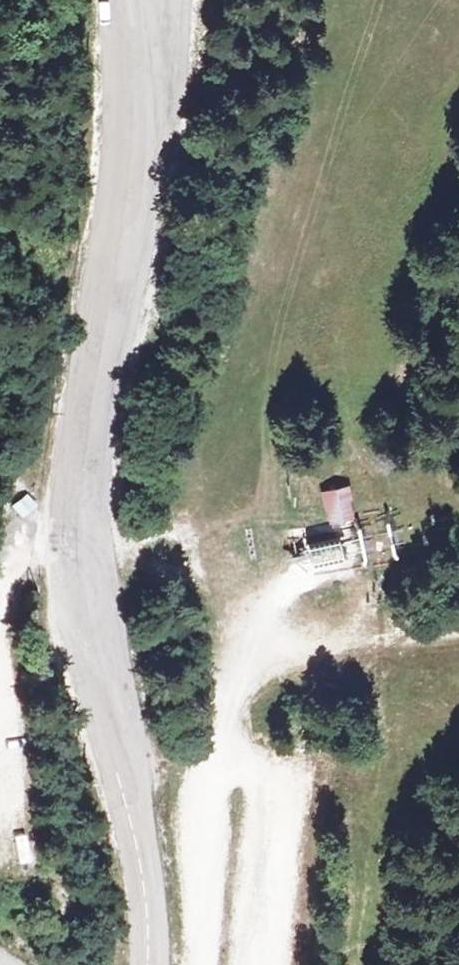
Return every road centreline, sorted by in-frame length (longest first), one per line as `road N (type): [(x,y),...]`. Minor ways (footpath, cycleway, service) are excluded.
road 1 (tertiary): [(149,964),(151,899),(137,823),(83,621),(83,500),(141,85),(133,0)]
road 2 (track): [(458,627),(307,645),(257,674),(238,695),(226,771)]
road 3 (track): [(0,582),(36,528),(83,500)]

